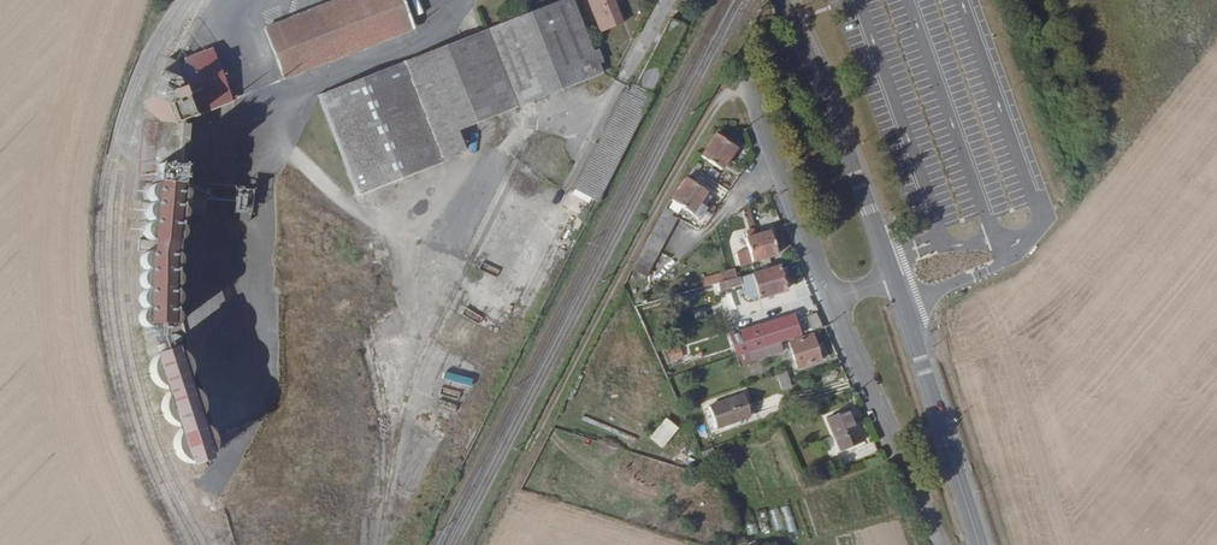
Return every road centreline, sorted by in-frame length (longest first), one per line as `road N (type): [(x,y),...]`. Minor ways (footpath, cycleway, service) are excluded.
road 1 (track): [(482,544),(652,215),(717,105),(751,86)]
road 2 (tertiary): [(894,278),(782,0)]
road 3 (tertiary): [(979,544),(894,278)]
road 4 (residential): [(831,300),(939,544)]
road 5 (residential): [(777,159),(831,300)]
road 6 (unclassified): [(594,122),(669,0)]
road 7 (residential): [(777,159),(671,253)]

